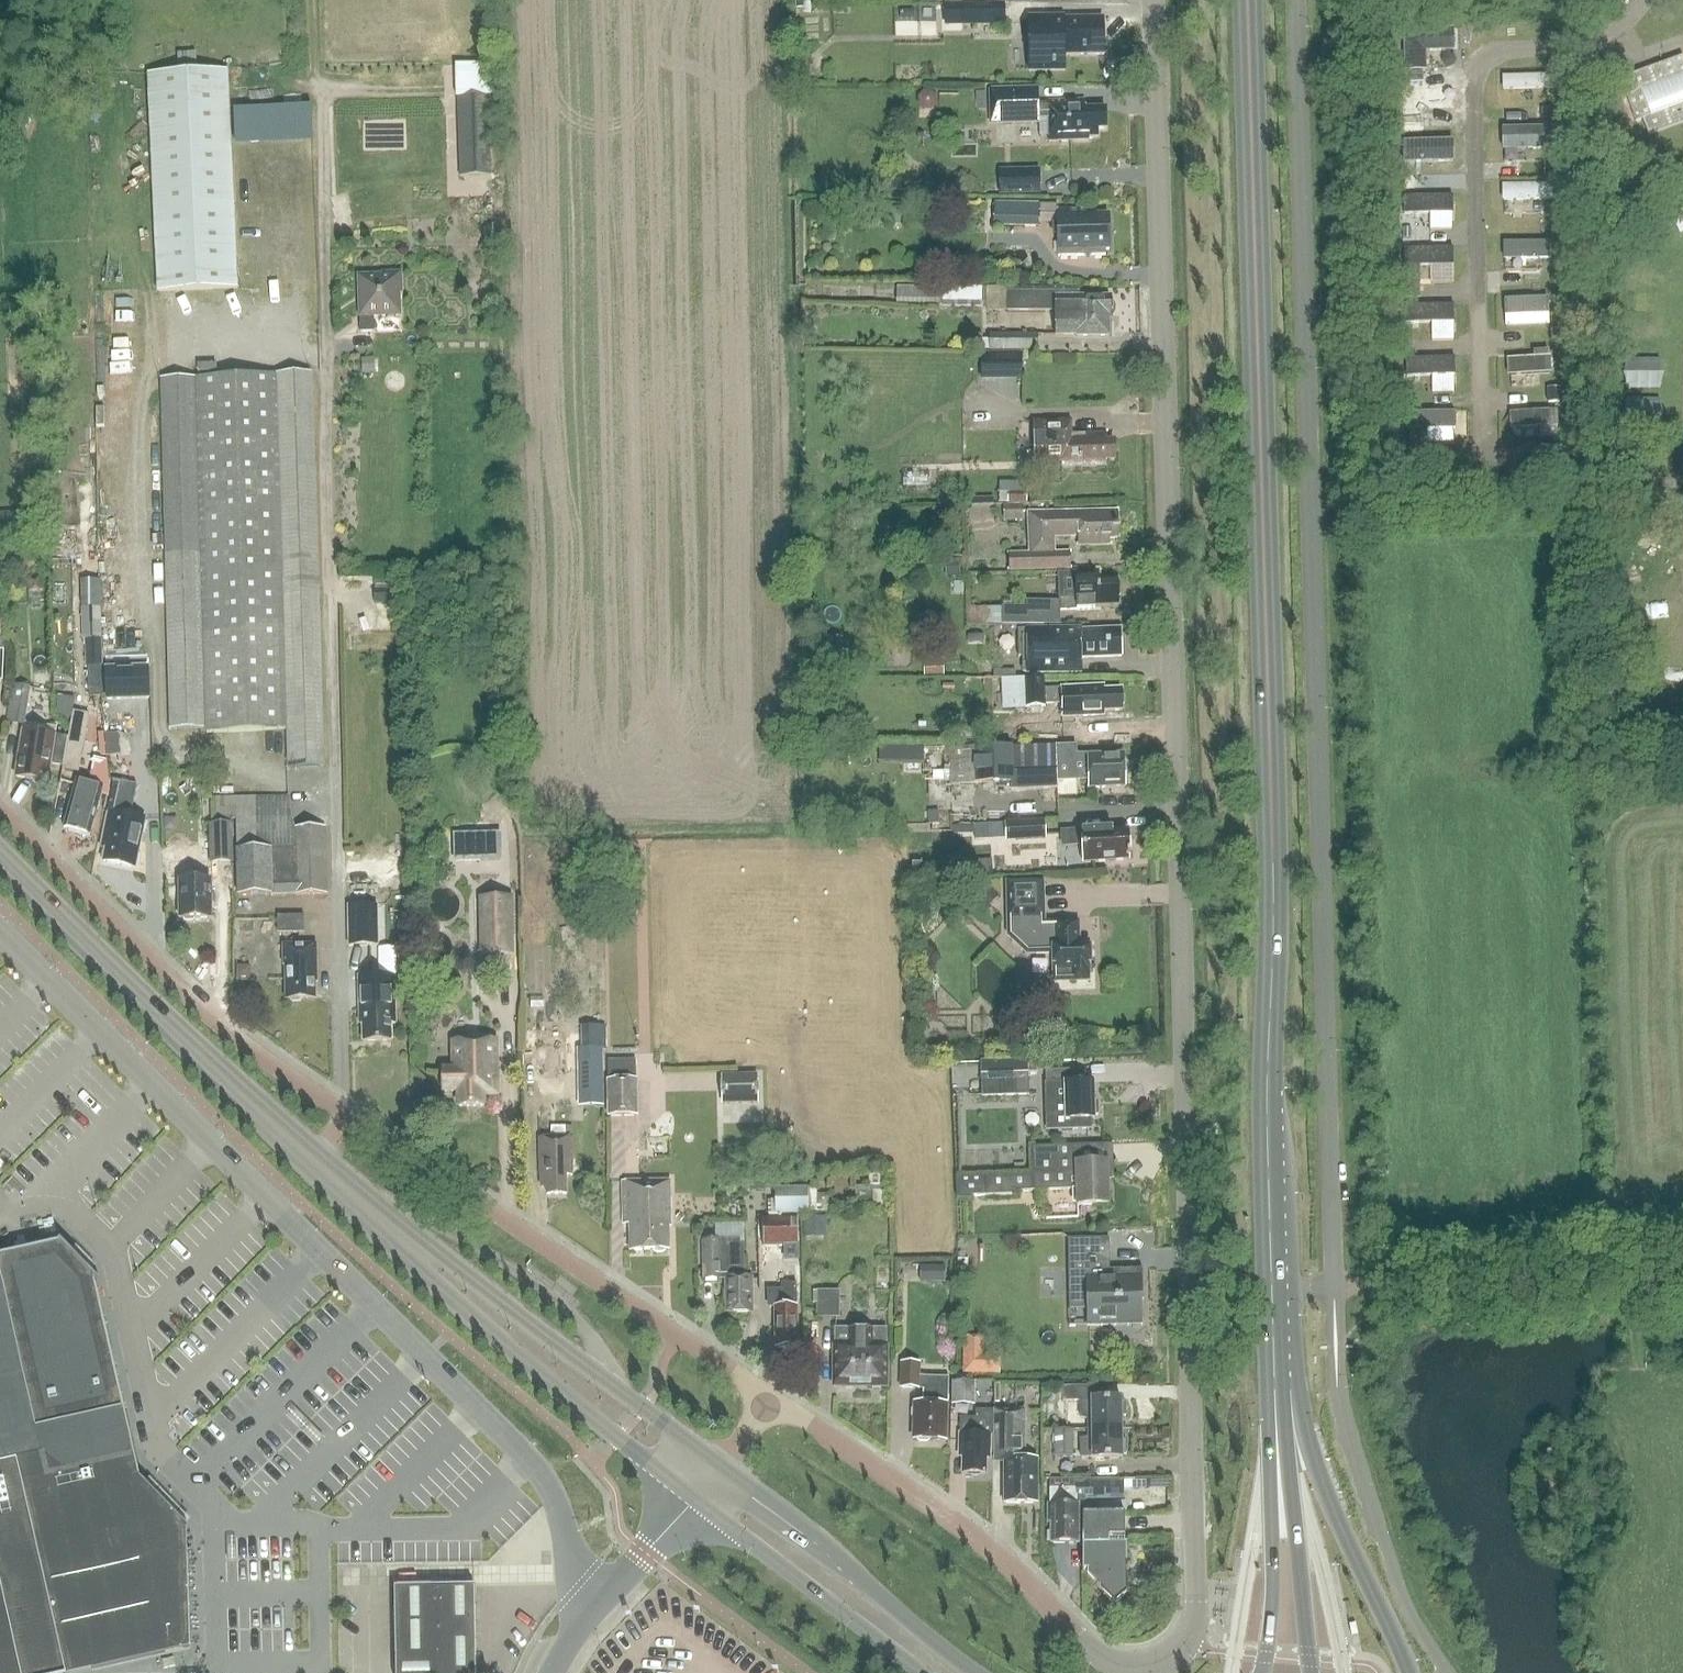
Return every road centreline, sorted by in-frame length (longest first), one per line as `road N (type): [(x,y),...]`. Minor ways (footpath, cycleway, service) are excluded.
road 1 (residential): [(1178,1650),(1197,1591),(1155,0)]
road 2 (primary): [(1275,1389),(1272,792),(1253,0)]
road 3 (unclassified): [(1335,1342),(1294,0)]
road 4 (unclassified): [(0,932),(328,1261),(433,1384),(628,1574)]
road 5 (unclassified): [(772,1399),(343,1111)]
road 6 (secondary): [(723,1471),(379,1204),(314,1166)]
road 7 (secondary): [(314,1166),(373,1232),(543,1386),(695,1501)]
road 8 (unclassified): [(1151,1666),(1116,1662),(1085,1646),(1039,1590),(942,1510),(772,1399)]
road 9 (unclassified): [(343,1111),(221,1025),(0,809)]
road 10 (secondary): [(0,857),(314,1166)]
road 11 (track): [(1682,1283),(1334,1287)]
road 12 (secondary): [(976,1672),(723,1471)]
road 13 (primary): [(1410,1672),(1275,1389)]
road 14 (secondary): [(695,1501),(925,1672)]
road 15 (primary): [(1310,1672),(1278,1475)]
road 16 (primary): [(1278,1475),(1261,1672)]
road 17 (unclassified): [(551,1672),(628,1574)]

